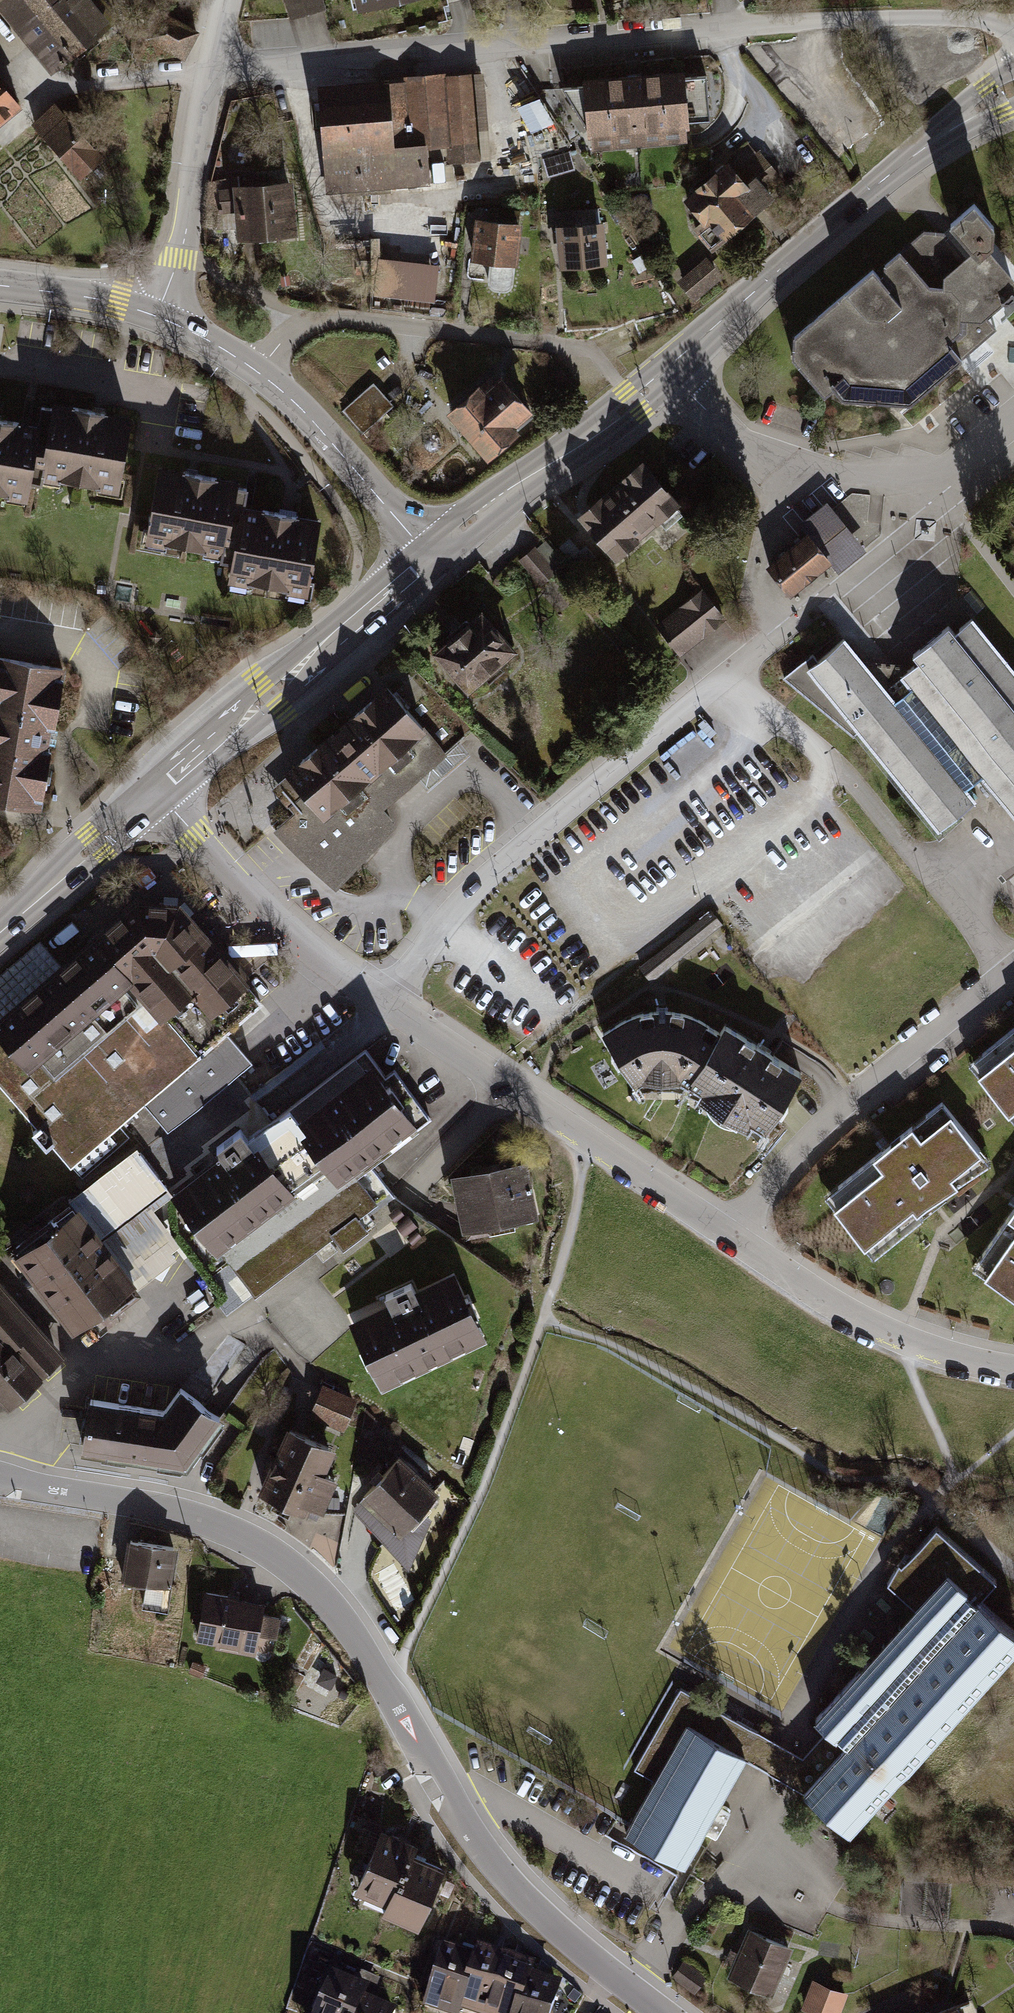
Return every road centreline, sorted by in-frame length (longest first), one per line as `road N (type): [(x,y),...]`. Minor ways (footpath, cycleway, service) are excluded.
road 1 (residential): [(0,1483),(196,1518),(282,1558),(337,1612),(453,1808),(530,1904),(661,2012)]
road 2 (residential): [(1013,30),(958,20),(812,23),(211,69)]
road 3 (secondary): [(673,372),(893,171),(1013,89)]
road 4 (residential): [(463,899),(783,629)]
road 5 (residential): [(385,1003),(729,1234)]
road 6 (residential): [(673,372),(770,478),(933,484),(1013,418)]
road 7 (residential): [(729,1234),(853,1097),(1013,967)]
road 8 (secondary): [(157,316),(254,367),(334,443),(429,557)]
road 9 (secondary): [(159,792),(429,557)]
road 10 (residential): [(729,1234),(857,1319),(959,1359),(1013,1370)]
road 11 (residential): [(159,792),(270,915),(385,1003)]
road 12 (secondary): [(429,557),(673,372)]
road 13 (residential): [(157,316),(184,239),(211,69)]
road 14 (secondary): [(0,931),(159,792)]
road 15 (secondary): [(0,286),(157,316)]
road 16 (residential): [(385,1003),(463,899)]

